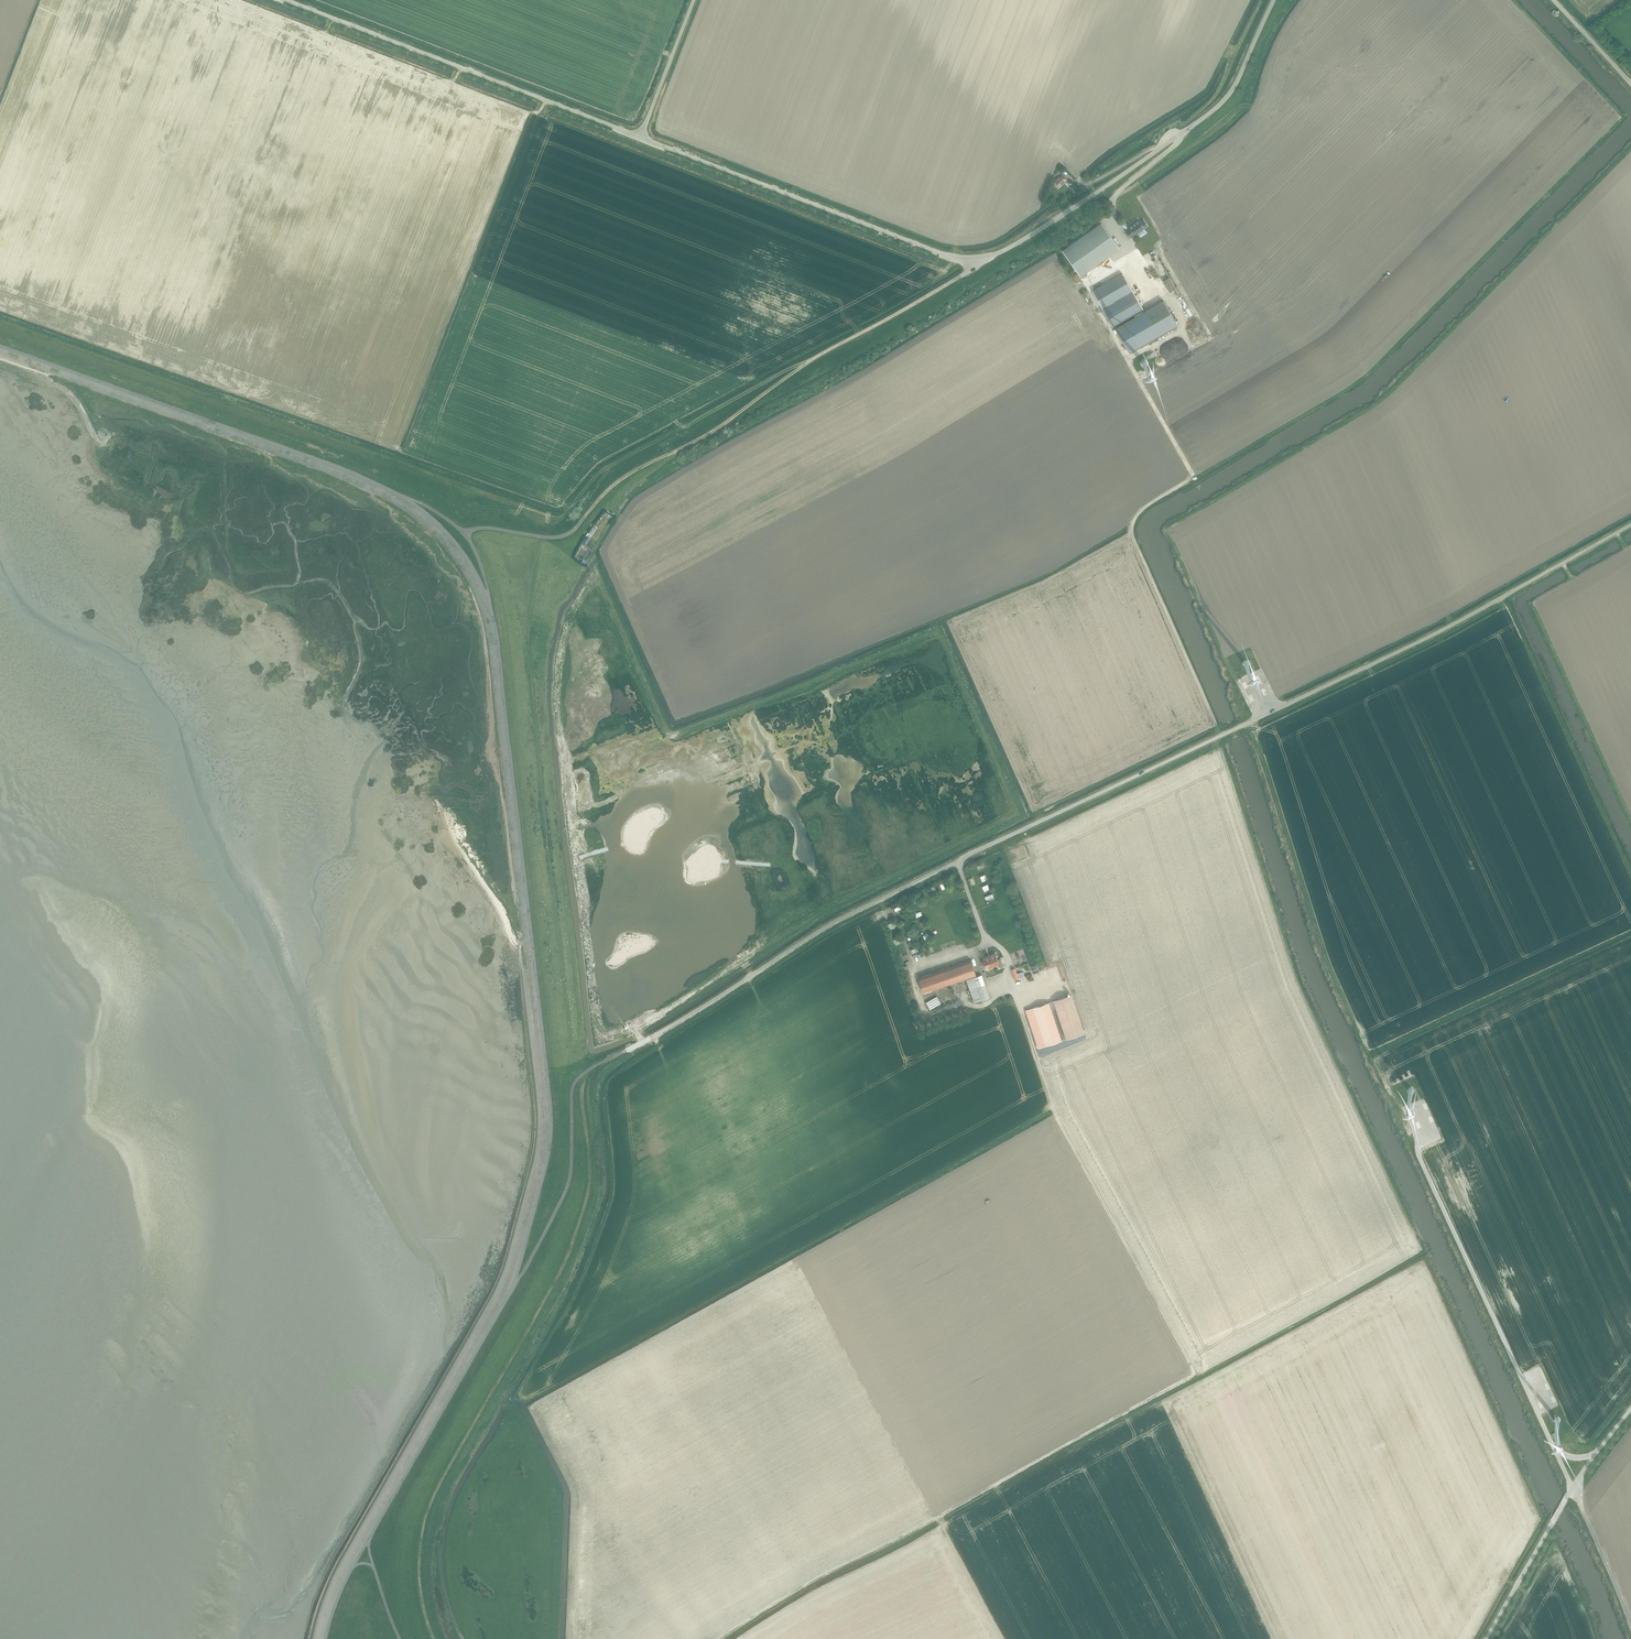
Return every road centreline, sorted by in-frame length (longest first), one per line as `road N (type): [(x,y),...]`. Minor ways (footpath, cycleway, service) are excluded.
road 1 (unclassified): [(606,1060),(839,919),(1434,634),(1630,524)]
road 2 (track): [(585,517),(618,460),(567,514),(553,517),(0,320)]
road 3 (track): [(616,508),(675,451),(973,261)]
road 4 (tertiary): [(973,261),(1006,248),(1218,106),(1274,0)]
road 5 (tertiary): [(640,138),(272,0)]
road 6 (tertiary): [(973,261),(640,138)]
road 7 (unclassified): [(1483,1638),(1565,1500),(1630,1408)]
road 8 (unclassified): [(640,138),(694,0)]
road 9 (track): [(675,451),(612,486),(577,528)]

